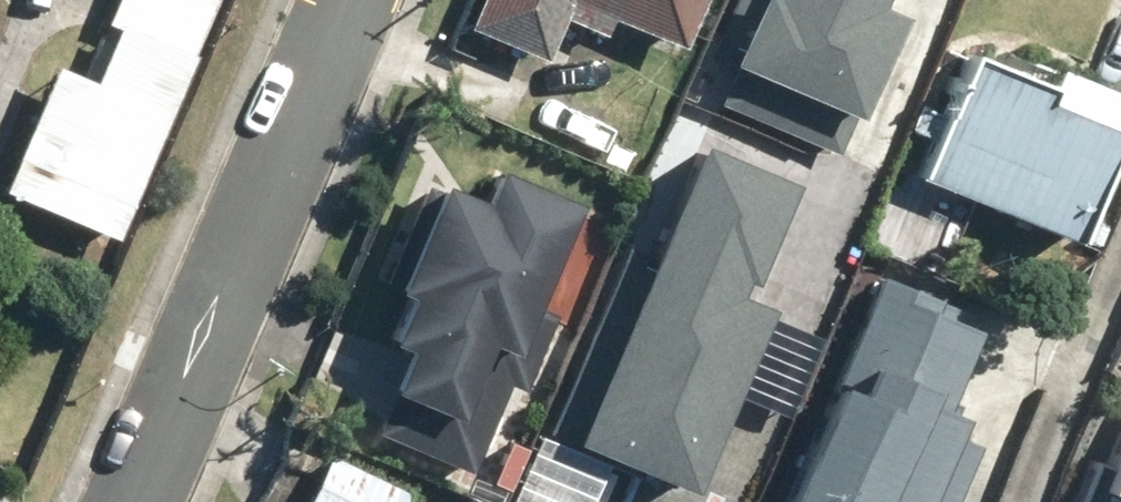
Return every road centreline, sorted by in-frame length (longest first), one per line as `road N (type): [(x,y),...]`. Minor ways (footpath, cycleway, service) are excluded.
road 1 (residential): [(347,0),(134,501)]

